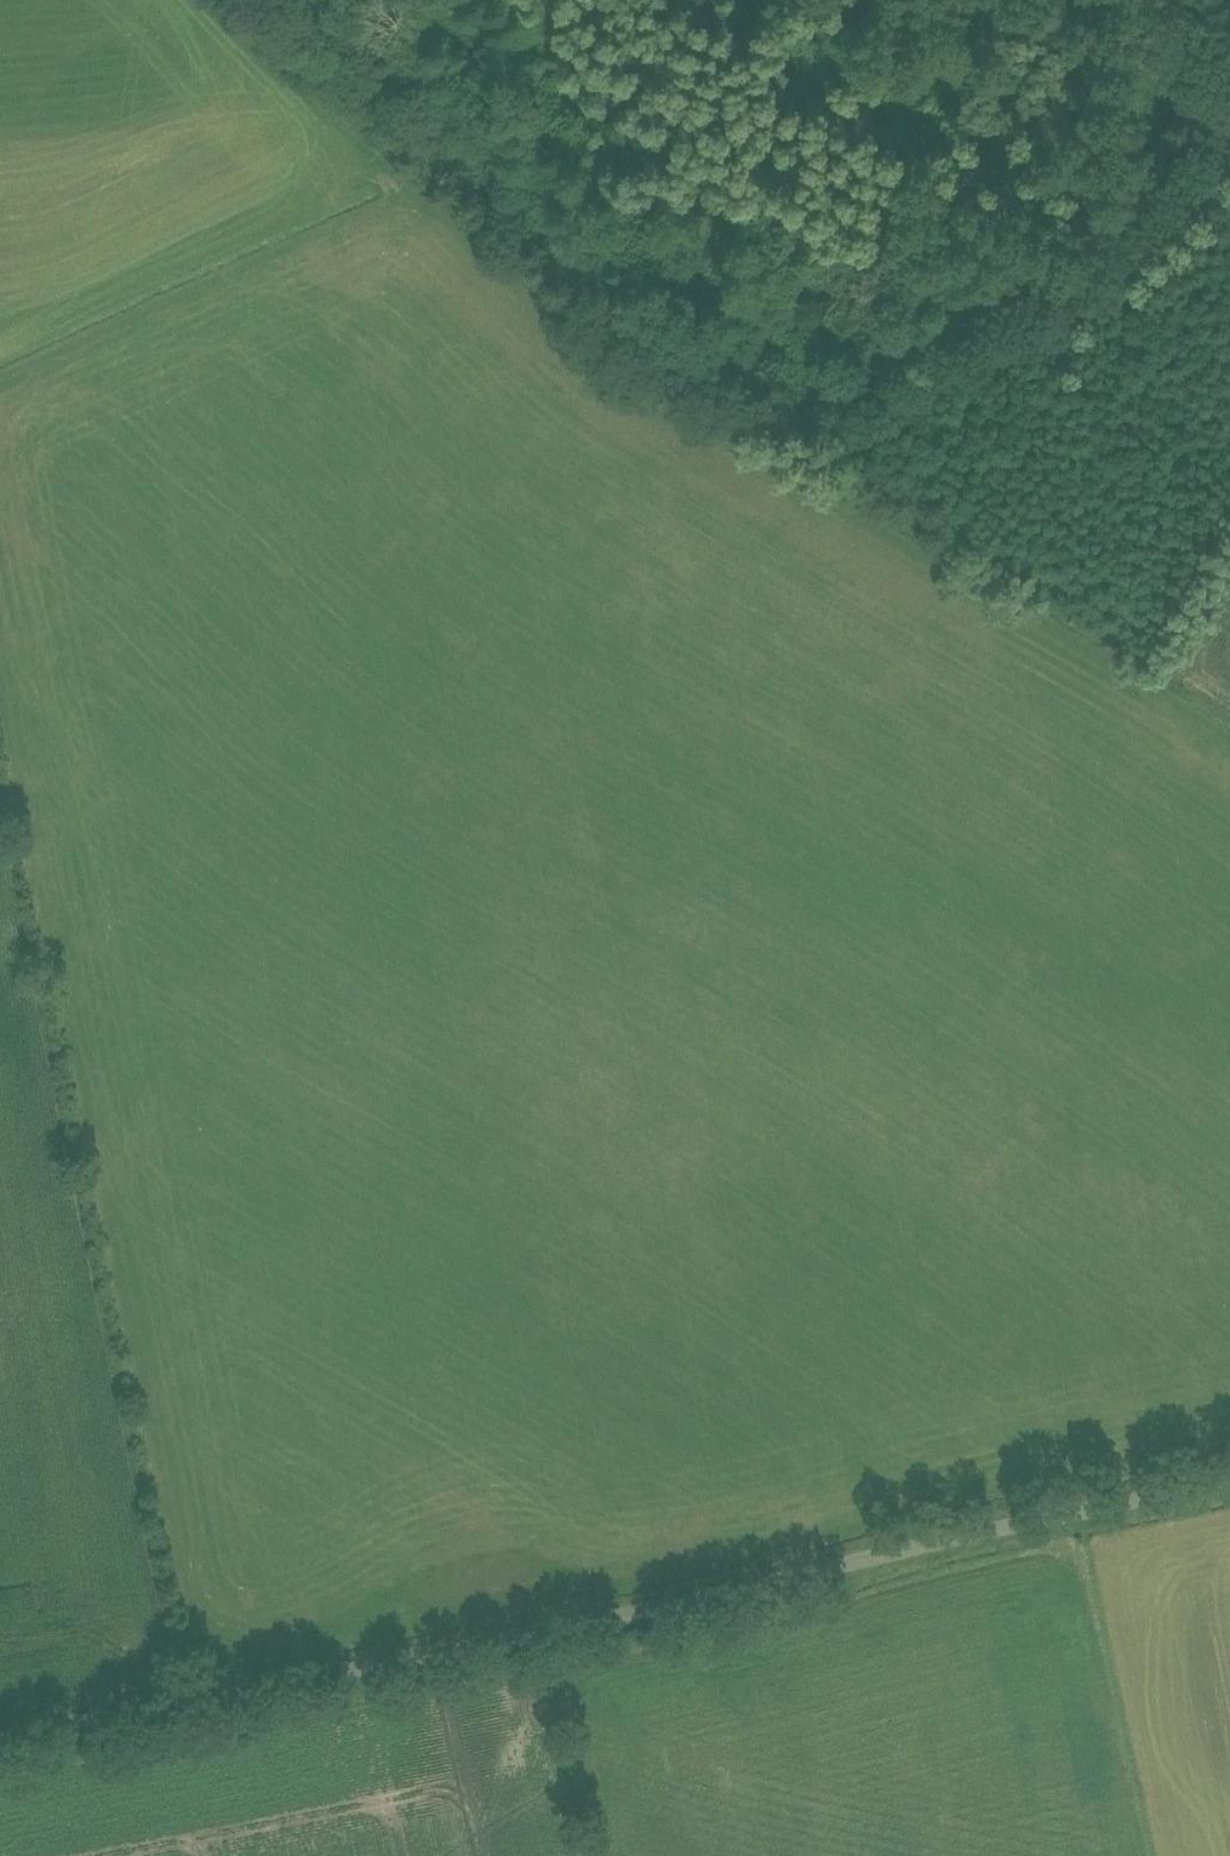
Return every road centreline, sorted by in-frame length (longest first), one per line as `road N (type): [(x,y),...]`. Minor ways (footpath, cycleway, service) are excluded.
road 1 (unclassified): [(0,1713),(1229,1480)]

